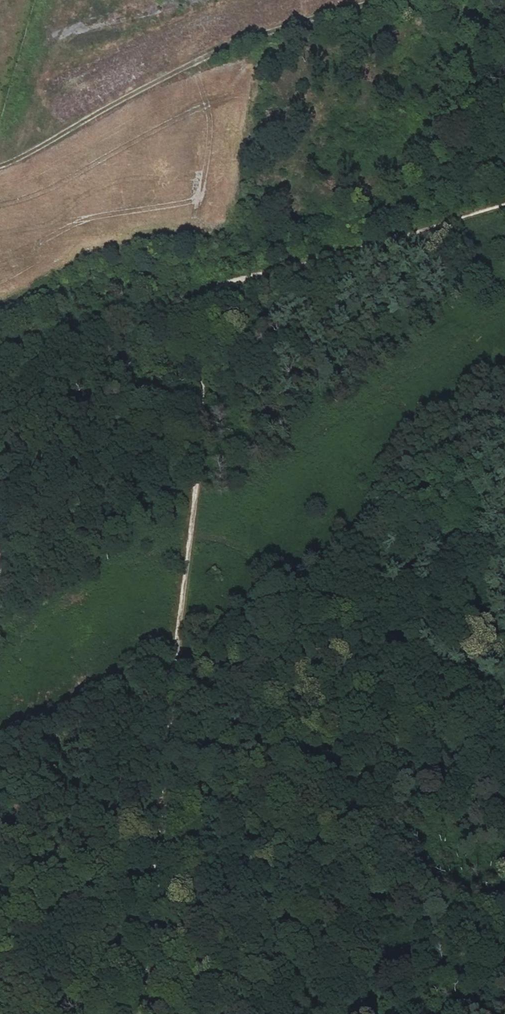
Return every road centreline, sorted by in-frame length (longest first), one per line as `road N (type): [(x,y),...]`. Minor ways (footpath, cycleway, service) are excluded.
road 1 (track): [(142,1013),(195,488),(203,307),(218,286),(504,203)]
road 2 (track): [(390,0),(263,35),(0,165)]

